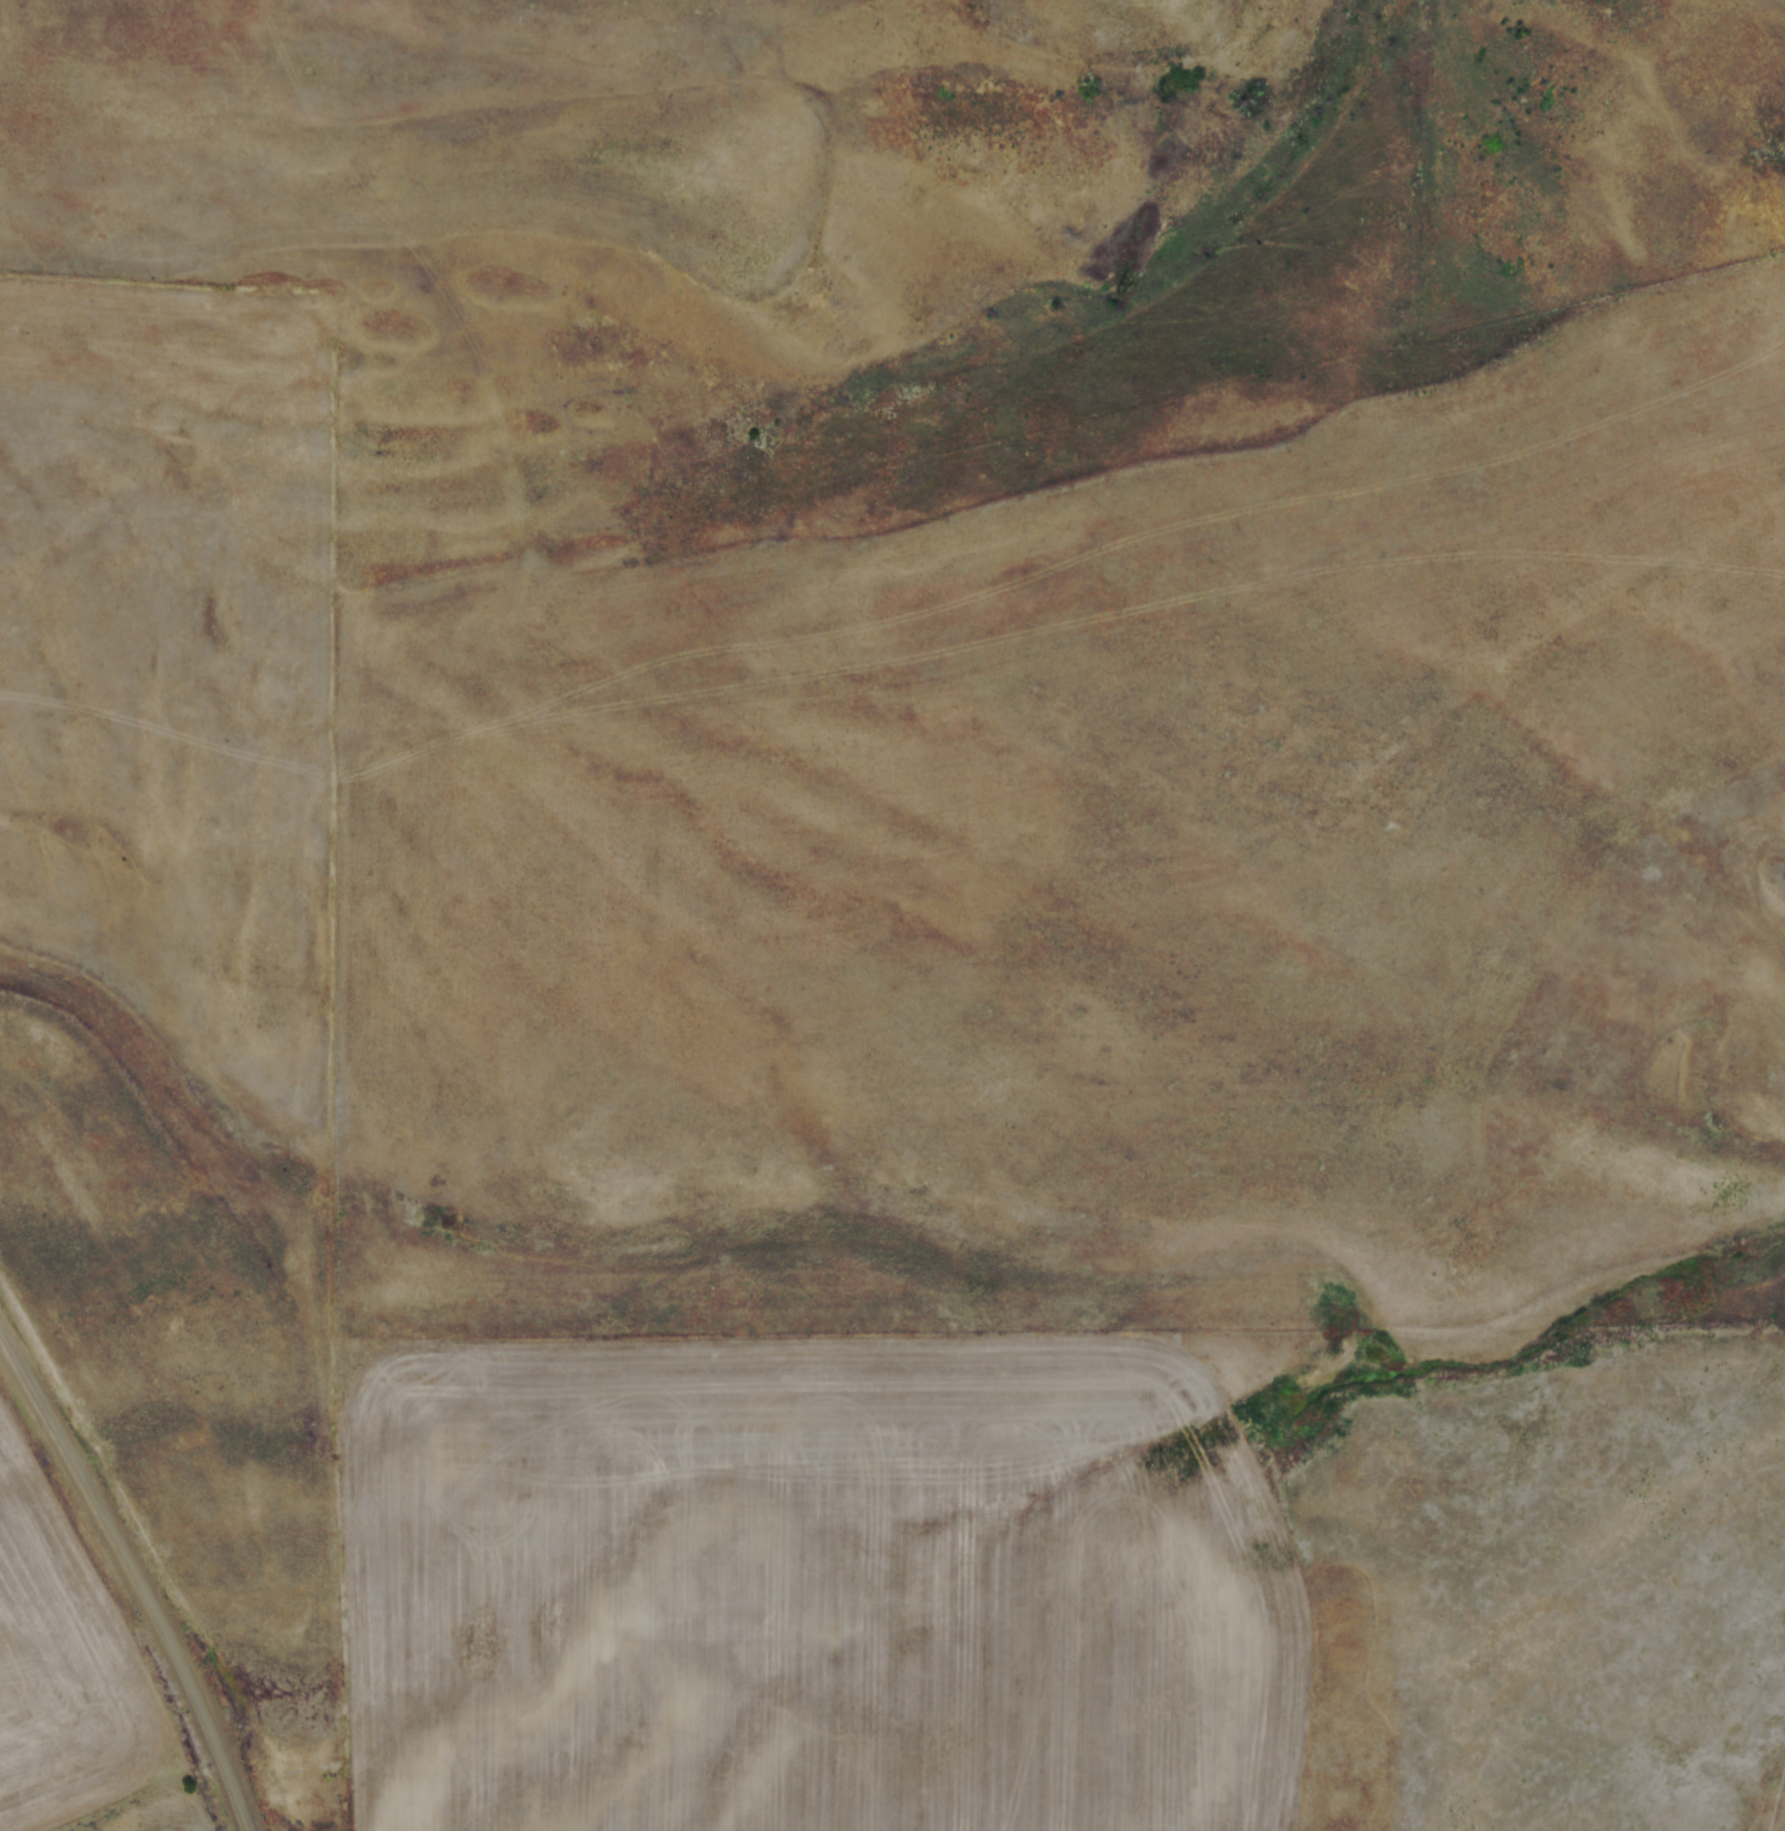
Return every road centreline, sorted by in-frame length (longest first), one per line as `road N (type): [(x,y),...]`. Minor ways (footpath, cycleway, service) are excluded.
road 1 (residential): [(249,1830),(170,1638),(0,1330)]

